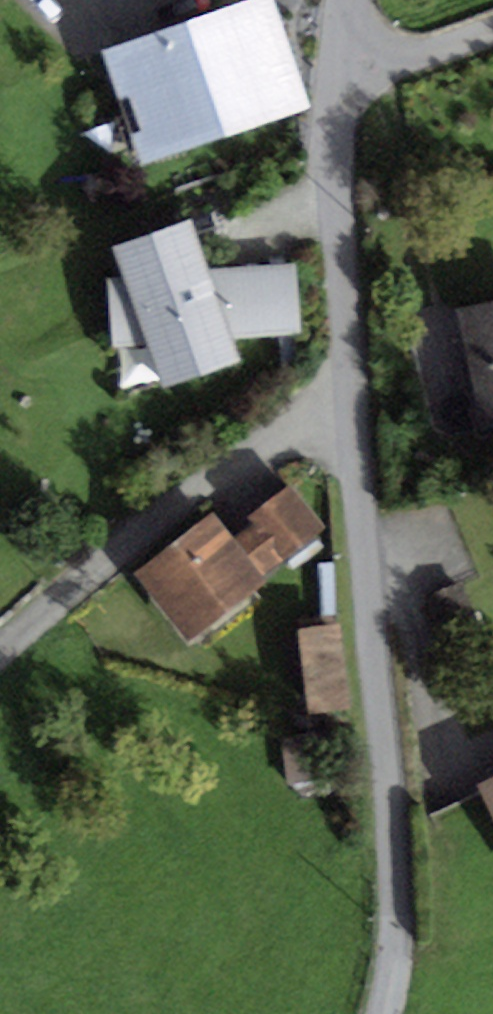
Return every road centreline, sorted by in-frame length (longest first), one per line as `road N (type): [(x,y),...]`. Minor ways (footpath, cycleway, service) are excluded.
road 1 (residential): [(382,1013),(393,873),(332,179),(342,54)]
road 2 (track): [(445,401),(380,61)]
road 3 (residential): [(492,30),(426,54),(380,61),(342,54)]

